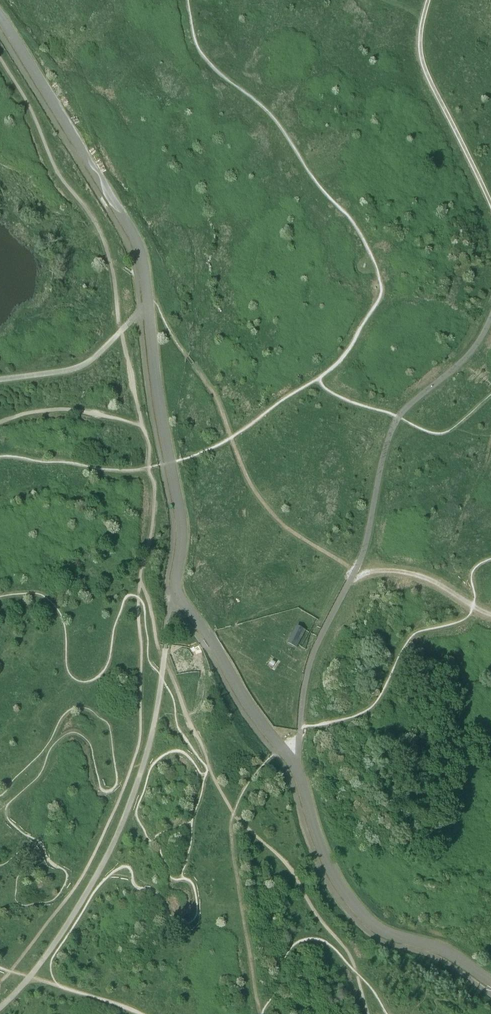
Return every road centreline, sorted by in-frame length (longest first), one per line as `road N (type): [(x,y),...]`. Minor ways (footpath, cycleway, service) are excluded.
road 1 (track): [(428,0),(418,42),(426,77),(490,205)]
road 2 (track): [(356,571),(433,580),(490,615)]

